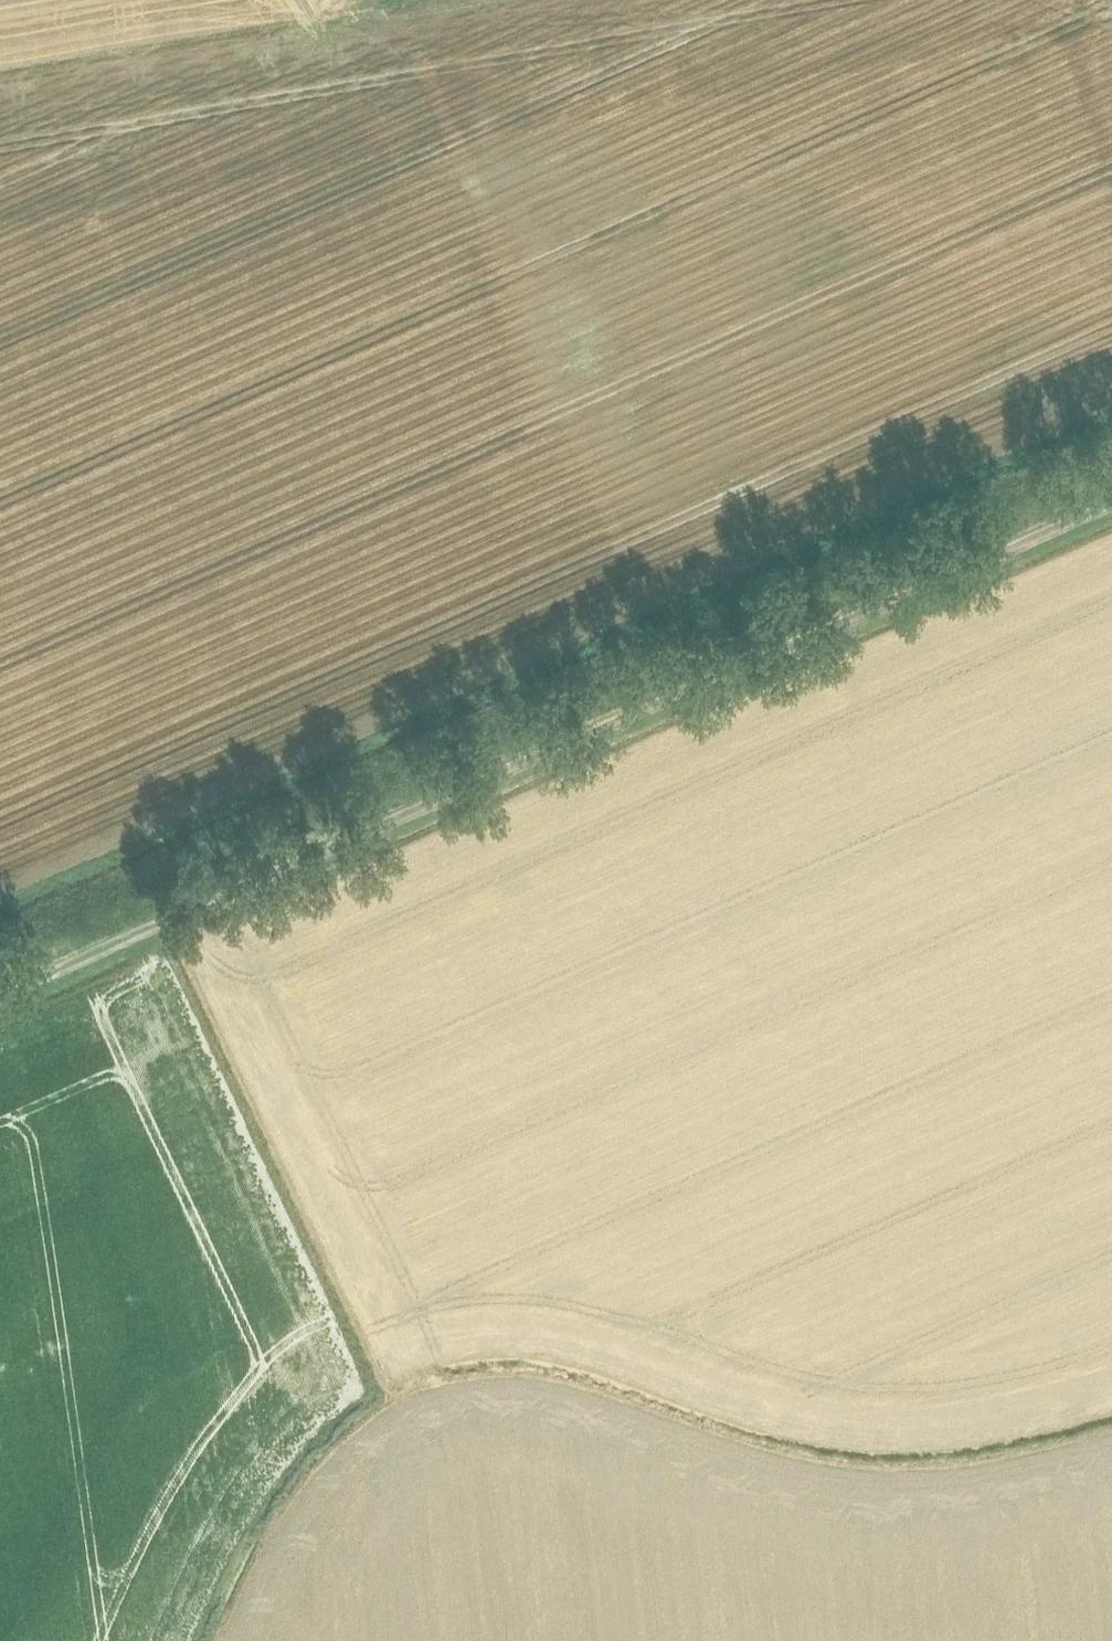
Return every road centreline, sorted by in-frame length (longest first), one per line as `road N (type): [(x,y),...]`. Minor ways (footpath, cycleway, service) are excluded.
road 1 (track): [(1111,508),(0,1006)]

